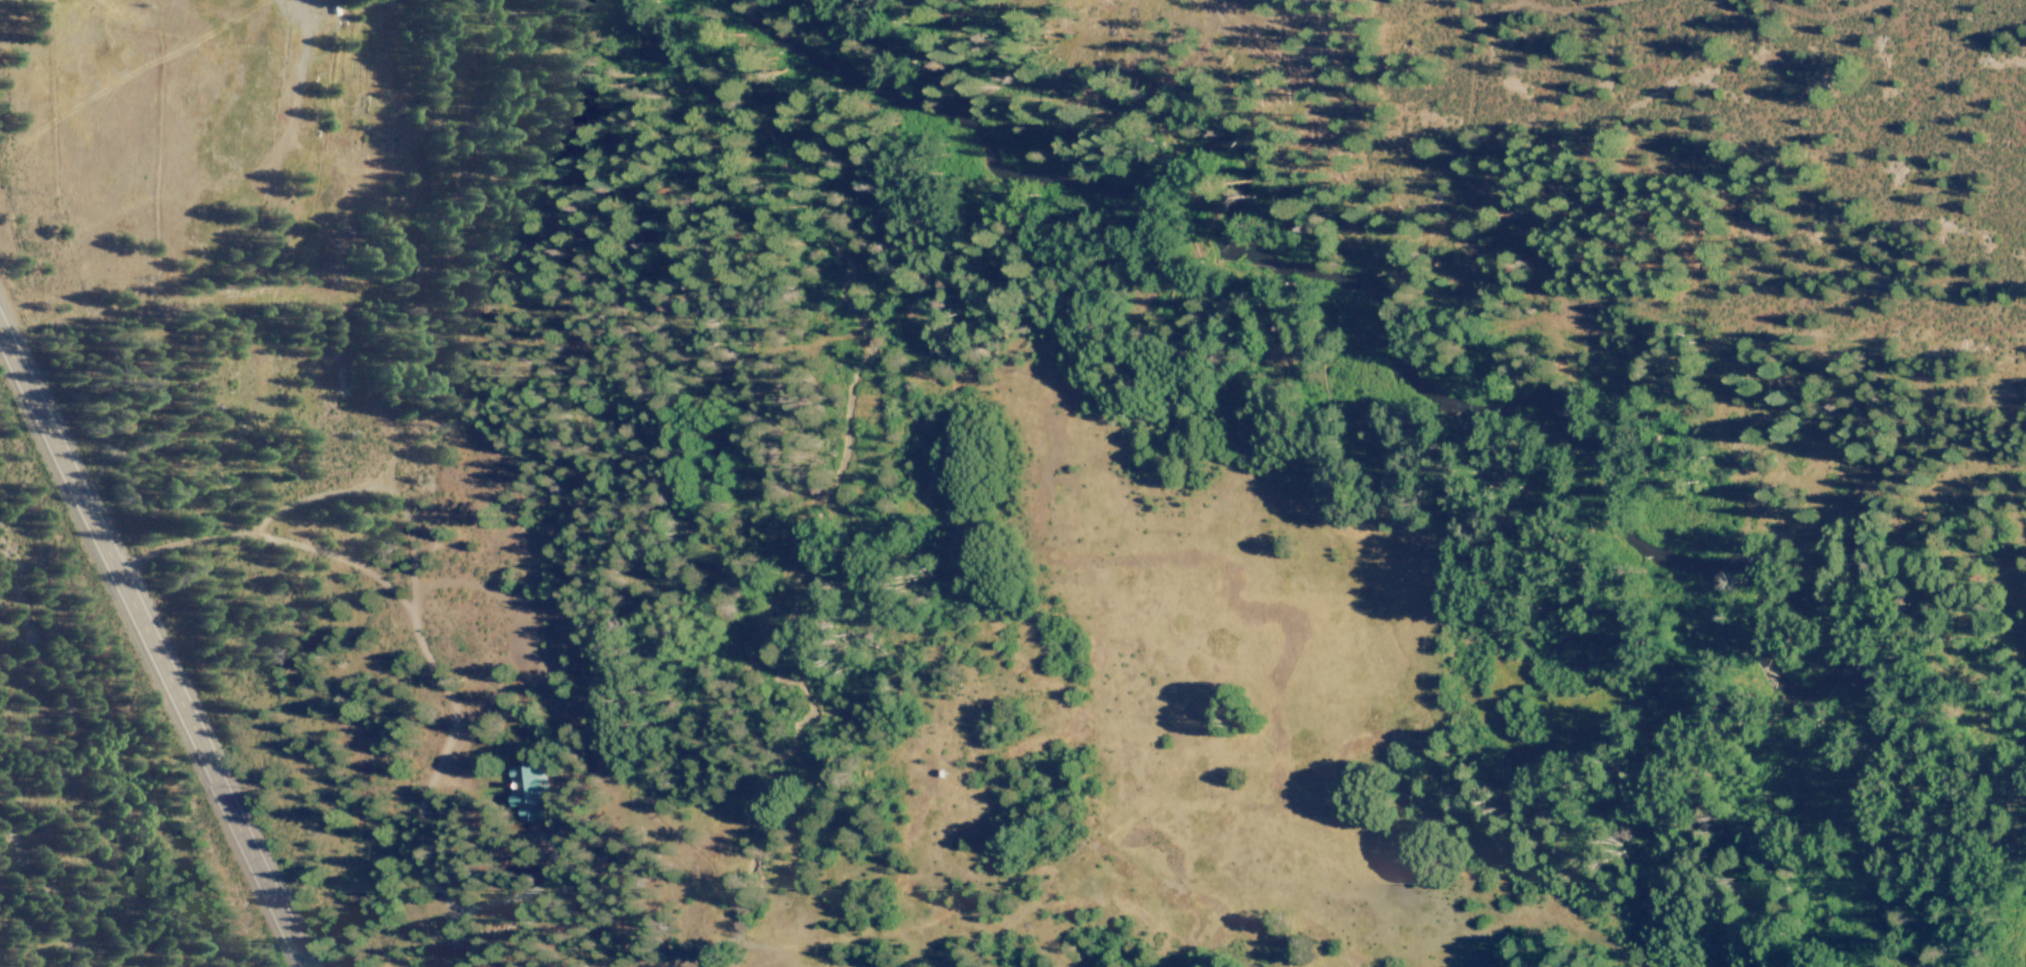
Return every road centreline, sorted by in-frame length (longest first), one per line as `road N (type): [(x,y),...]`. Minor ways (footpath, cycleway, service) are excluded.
road 1 (secondary): [(308,966),(0,333)]

